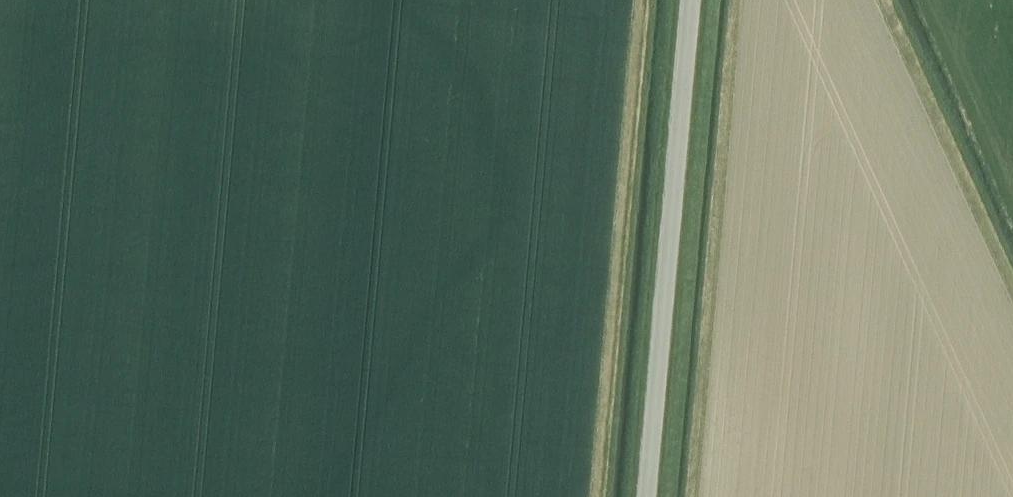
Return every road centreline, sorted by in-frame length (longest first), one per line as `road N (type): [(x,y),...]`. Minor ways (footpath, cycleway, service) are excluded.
road 1 (unclassified): [(648,496),(692,0)]

